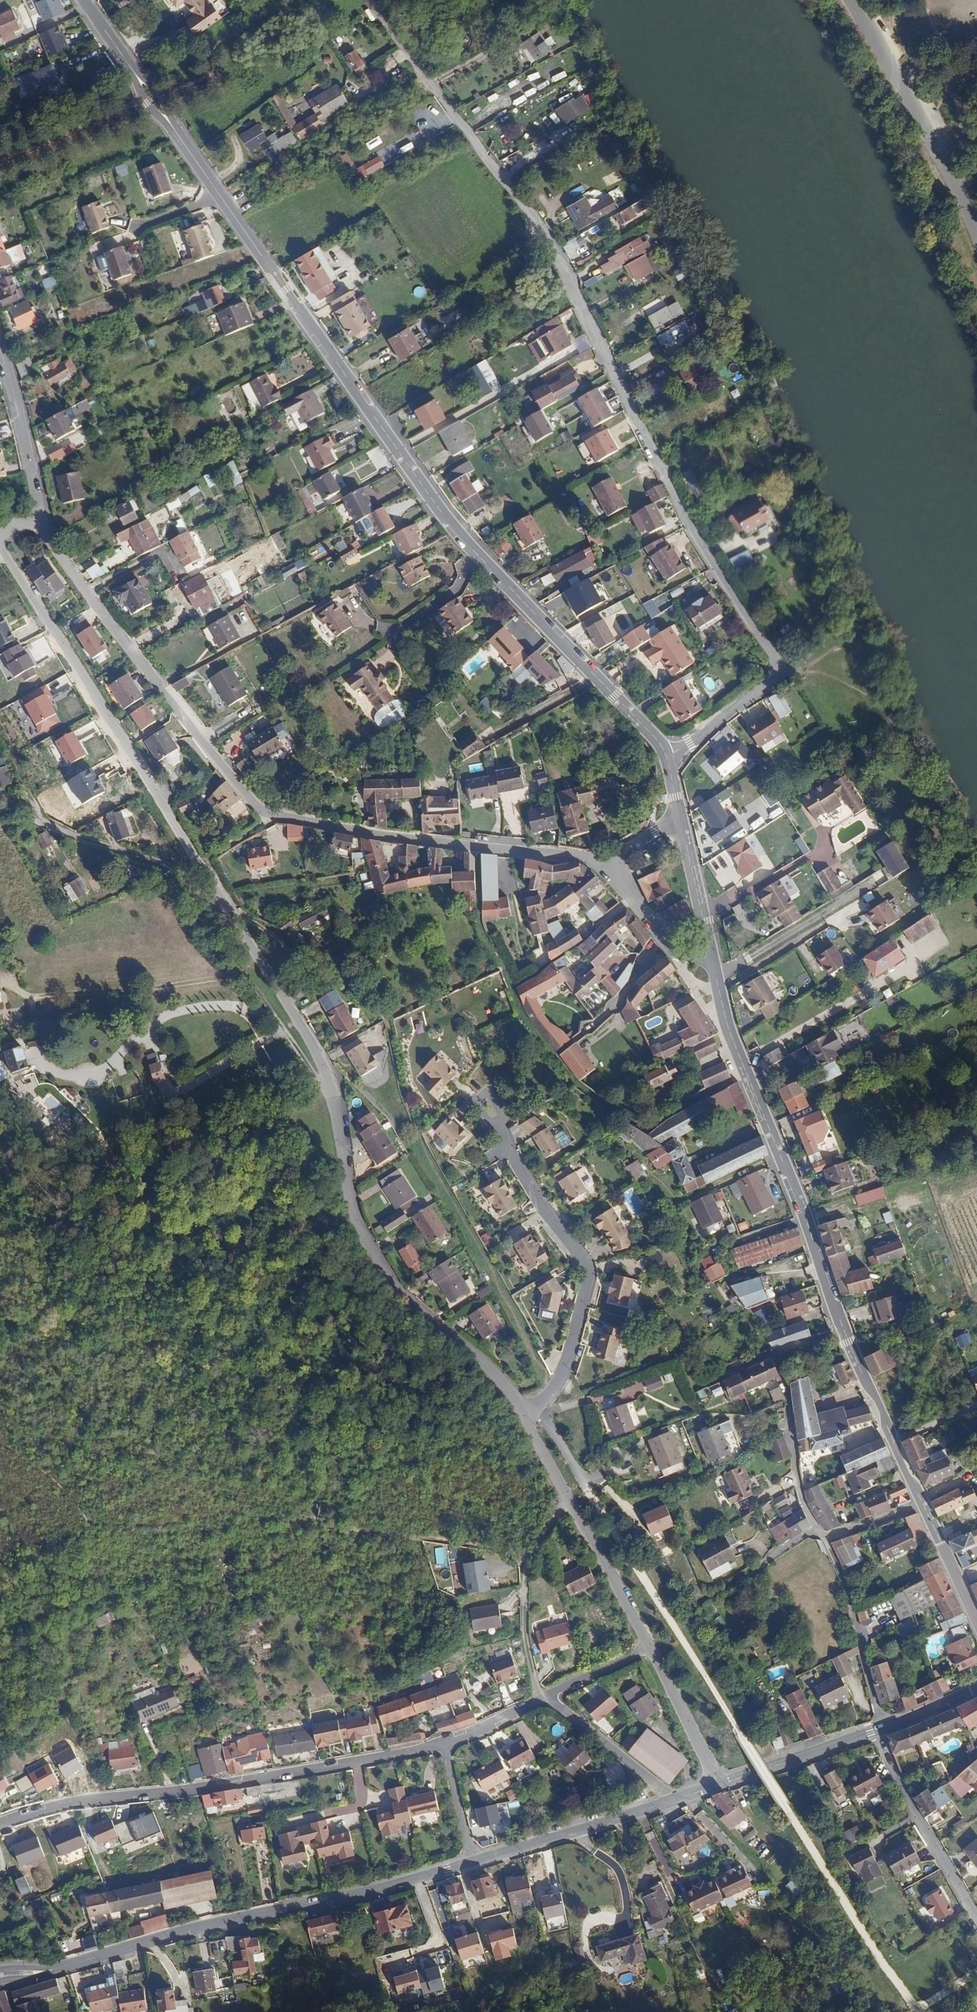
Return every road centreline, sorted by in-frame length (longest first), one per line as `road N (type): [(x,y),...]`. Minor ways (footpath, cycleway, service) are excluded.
road 1 (tertiary): [(172,124),(427,490),(665,755)]
road 2 (residential): [(782,674),(688,522),(564,266),(371,0)]
road 3 (residential): [(49,530),(87,594),(264,812),(607,861)]
road 4 (unclassified): [(327,1077),(0,541)]
road 5 (residential): [(473,1862),(74,1964),(0,1974)]
road 6 (residential): [(445,1743),(205,1789),(77,1803),(0,1824)]
road 7 (tertiary): [(713,960),(732,1037),(863,1377)]
road 8 (unclassified): [(522,1413),(474,1355),(405,1297),(367,1239),(327,1077)]
road 9 (track): [(27,999),(237,977),(251,983),(339,1119)]
road 10 (residential): [(486,1114),(548,1219),(586,1265),(581,1312),(556,1384),(522,1413)]
road 11 (unclassified): [(650,1647),(522,1413)]
road 12 (track): [(273,1016),(210,1006),(174,1014),(146,1028),(98,1079),(38,1065)]
road 13 (track): [(0,829),(42,818),(195,882),(229,905)]
road 14 (residential): [(878,1730),(976,1918)]
road 15 (residential): [(673,1801),(473,1862)]
road 16 (track): [(338,1533),(437,1536),(528,1560)]
road 17 (residential): [(0,346),(49,530)]
road 18 (unclassified): [(718,1785),(878,1730)]
road 19 (residential): [(673,1801),(548,1694)]
road 20 (unclassified): [(718,1785),(650,1647)]
road 21 (residential): [(607,861),(678,952),(713,960)]
road 22 (tertiary): [(679,816),(713,960)]
road 23 (unclassified): [(665,755),(782,674)]
road 24 (track): [(528,1560),(525,1637),(541,1697)]
road 25 (residential): [(445,1743),(473,1862)]

